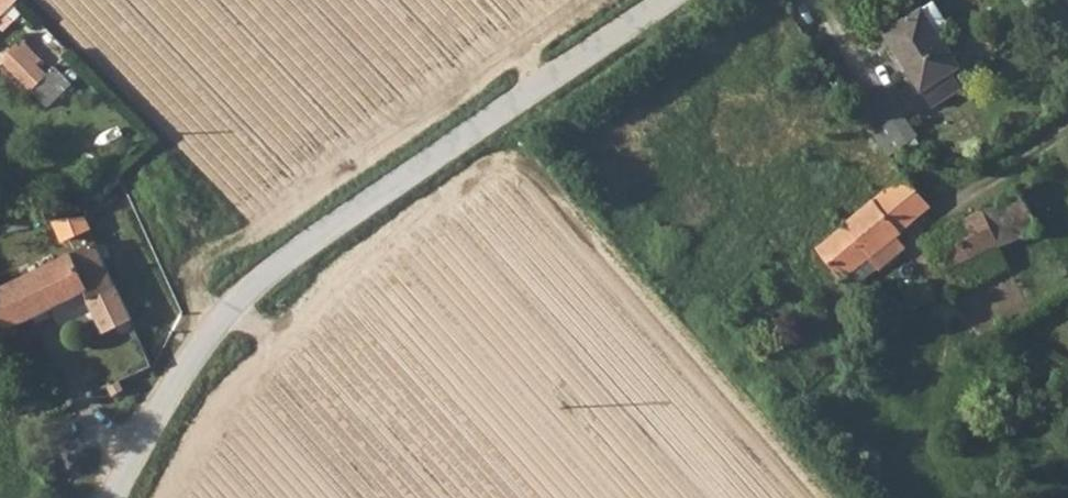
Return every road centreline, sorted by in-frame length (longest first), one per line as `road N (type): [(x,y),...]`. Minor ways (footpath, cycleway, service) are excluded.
road 1 (unclassified): [(111,497),(210,332),(258,286),(672,0)]

